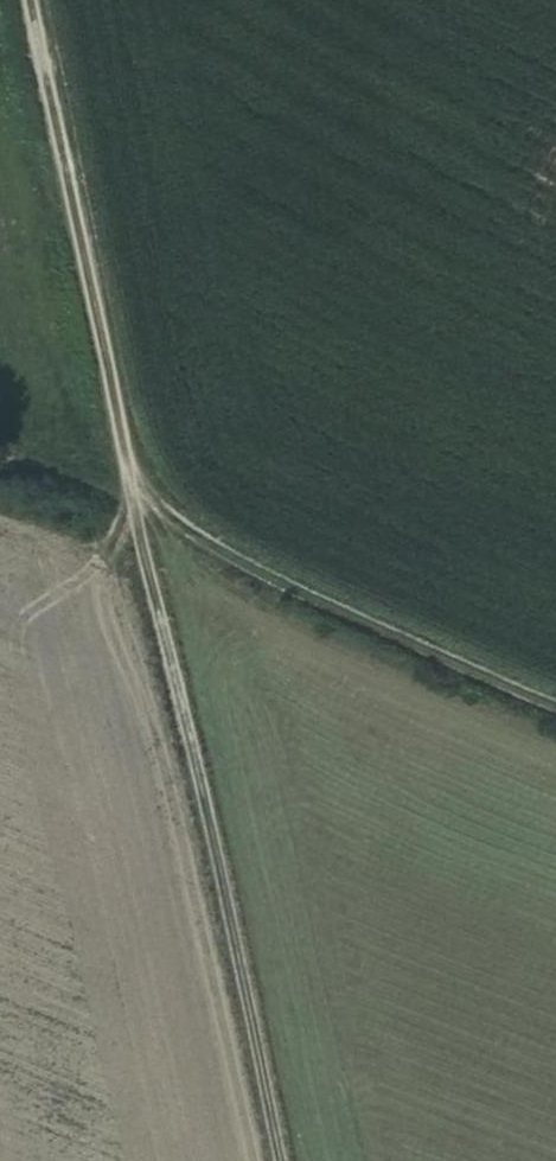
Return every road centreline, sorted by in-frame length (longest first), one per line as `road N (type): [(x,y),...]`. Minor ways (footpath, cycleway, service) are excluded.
road 1 (track): [(26,0),(276,1160)]
road 2 (track): [(139,511),(227,560),(555,704)]

